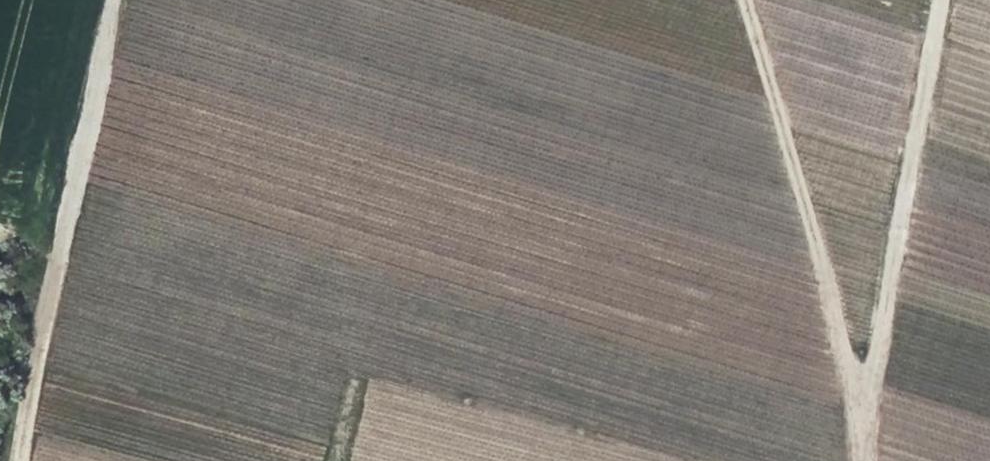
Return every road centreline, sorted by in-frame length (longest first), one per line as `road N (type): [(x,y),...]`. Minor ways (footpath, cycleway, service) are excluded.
road 1 (track): [(865,460),(739,0)]
road 2 (track): [(12,460),(108,0)]
road 3 (track): [(935,0),(855,460)]

